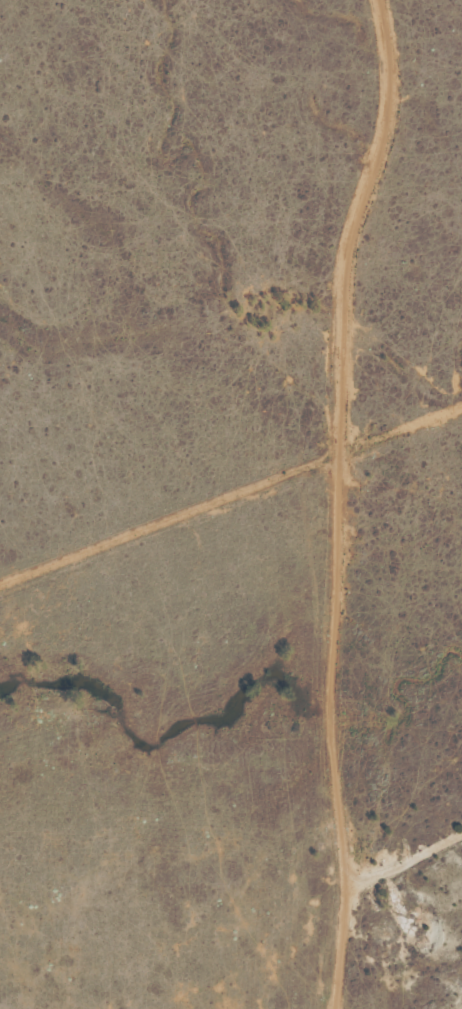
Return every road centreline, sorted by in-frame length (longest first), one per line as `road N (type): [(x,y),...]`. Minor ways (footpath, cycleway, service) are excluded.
road 1 (track): [(377,0),(384,24),(375,151),(336,290),(341,564),(332,681),(347,888),(337,1008)]
road 2 (track): [(0,585),(339,455)]

